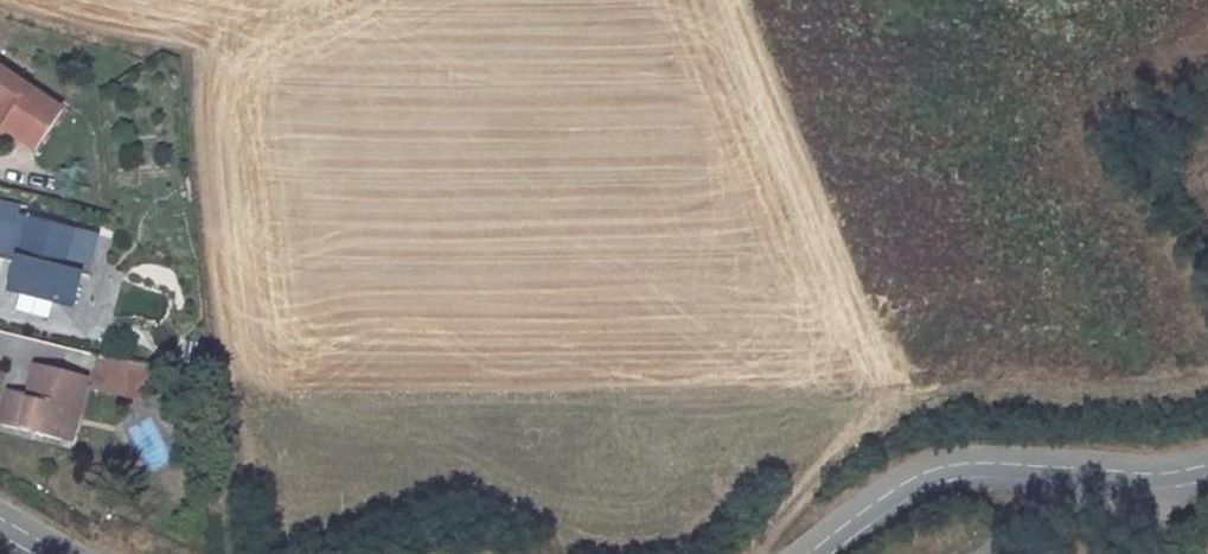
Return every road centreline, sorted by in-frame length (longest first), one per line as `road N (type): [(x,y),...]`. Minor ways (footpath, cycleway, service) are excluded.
road 1 (residential): [(808,553),(896,482),(971,462),(1142,475),(1207,467)]

